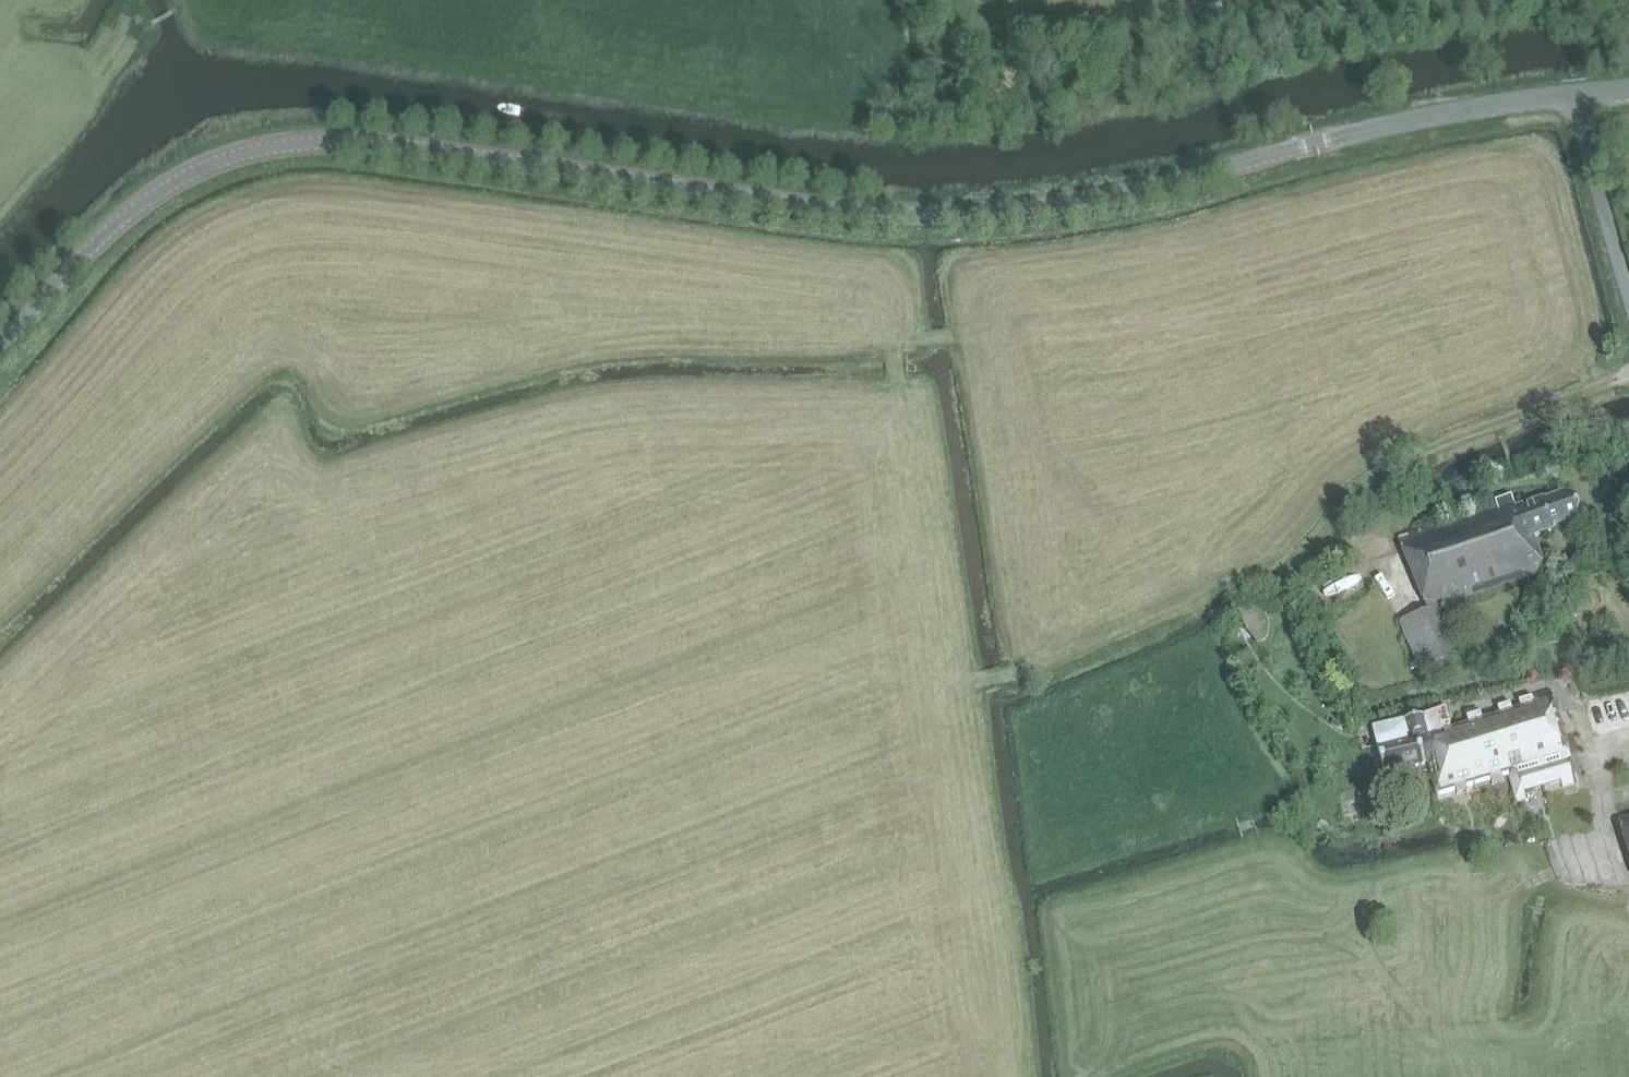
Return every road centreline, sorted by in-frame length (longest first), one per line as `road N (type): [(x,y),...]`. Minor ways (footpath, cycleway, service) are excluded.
road 1 (tertiary): [(0,349),(113,226),(182,178),(248,151),(379,140),(835,209),(937,215),(1126,193),(1453,112),(1577,95)]
road 2 (track): [(1628,373),(1421,453),(1395,476),(1380,529)]
road 3 (unclassified): [(1628,300),(1577,95)]

